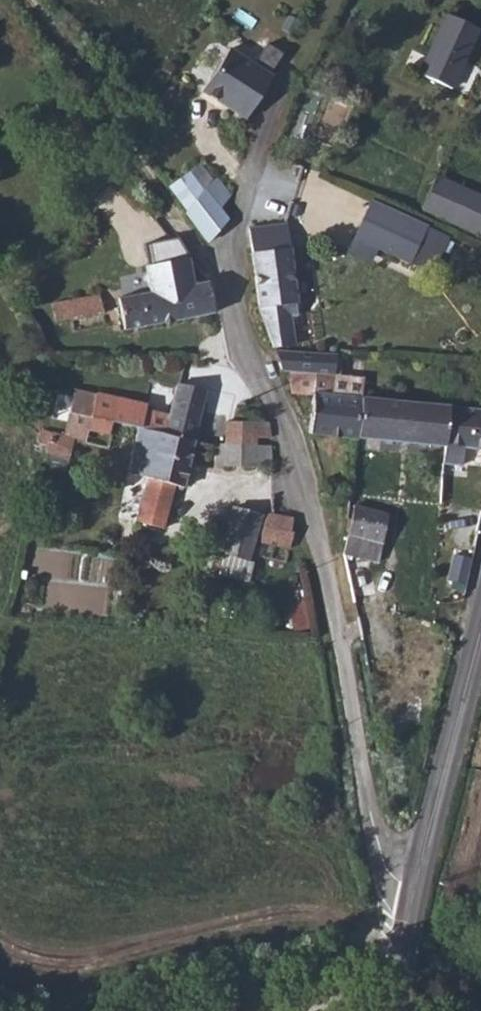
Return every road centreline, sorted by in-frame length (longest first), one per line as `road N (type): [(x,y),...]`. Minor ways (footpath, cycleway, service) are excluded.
road 1 (unclassified): [(229,288),(298,451),(346,650),(371,815),(407,921)]
road 2 (tertiary): [(480,632),(407,921)]
road 3 (track): [(26,0),(196,243)]
road 4 (unclassified): [(229,288),(234,240),(259,163),(302,77)]

